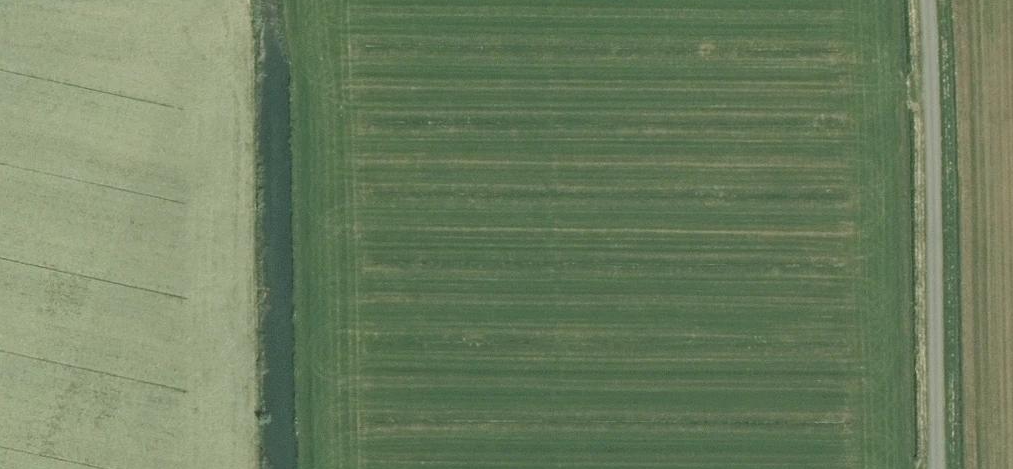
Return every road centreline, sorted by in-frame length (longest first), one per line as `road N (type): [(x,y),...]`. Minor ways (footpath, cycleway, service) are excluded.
road 1 (unclassified): [(939,468),(927,0)]

